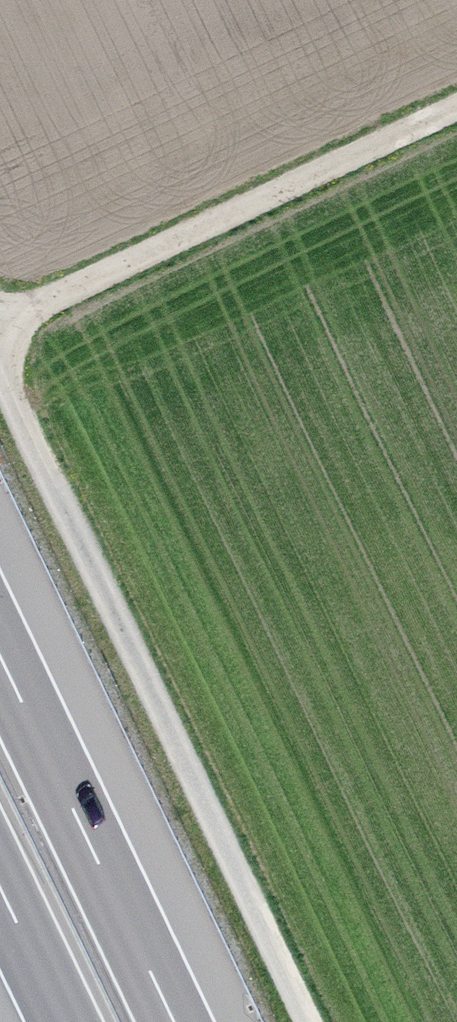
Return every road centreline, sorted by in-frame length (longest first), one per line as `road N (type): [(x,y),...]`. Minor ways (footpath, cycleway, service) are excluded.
road 1 (track): [(309,1021),(0,367)]
road 2 (track): [(456,108),(0,324)]
road 3 (motorway): [(174,1021),(0,656)]
road 4 (motorway): [(0,887),(64,1021)]

